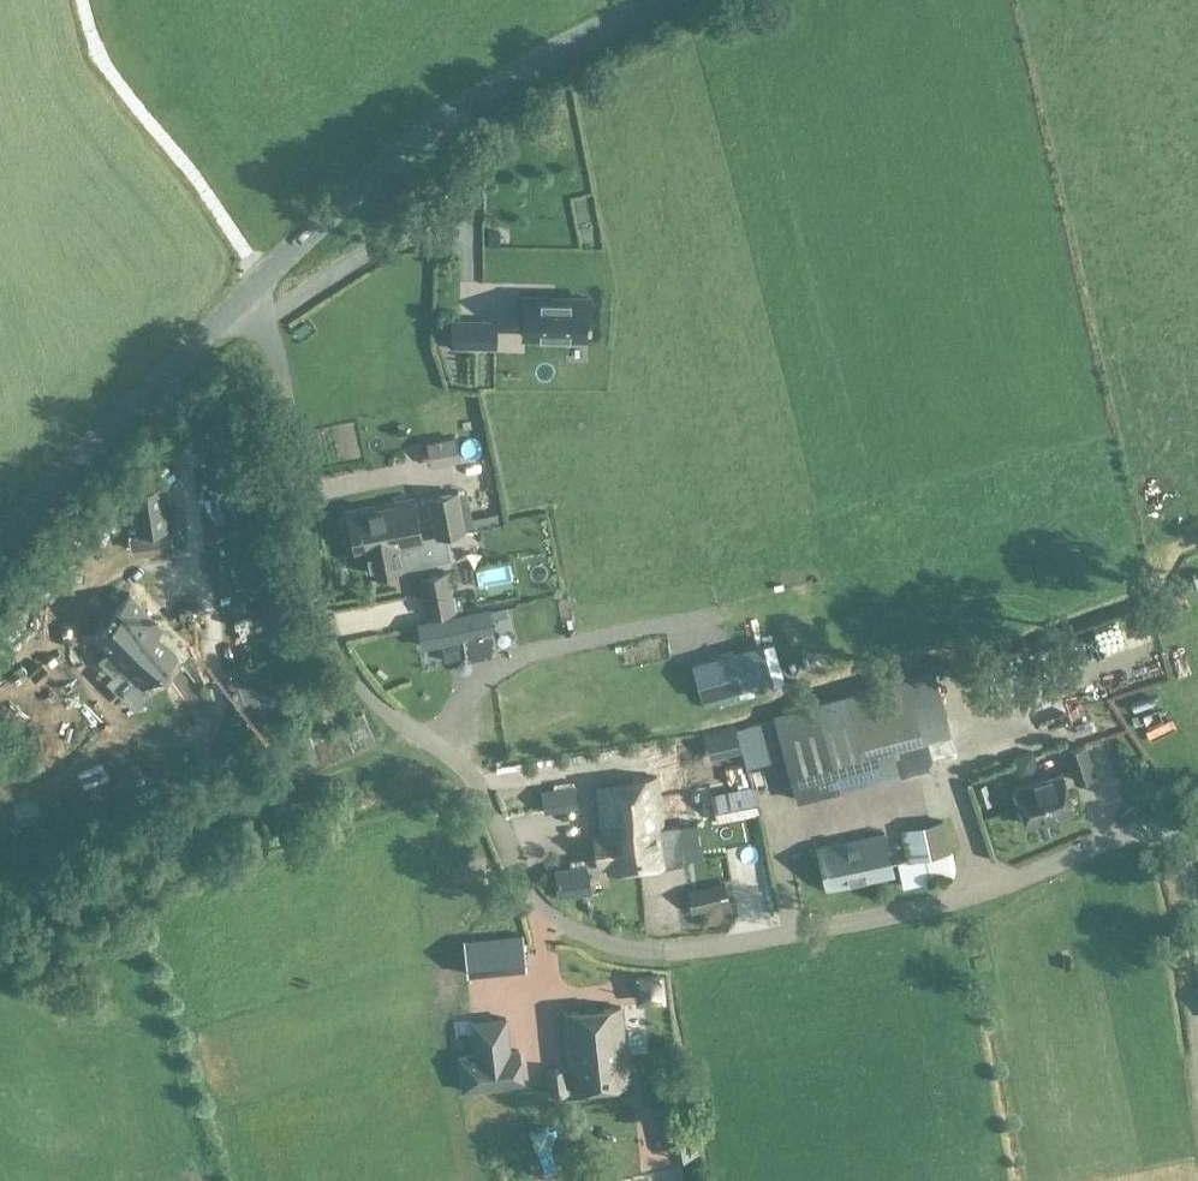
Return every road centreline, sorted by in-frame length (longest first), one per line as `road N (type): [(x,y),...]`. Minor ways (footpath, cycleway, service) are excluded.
road 1 (unclassified): [(1144,828),(937,907),(670,952),(574,931),(525,884),(471,777),(380,706),(336,649),(278,356),(250,292)]
road 2 (tertiary): [(250,292),(389,159),(517,73),(665,0)]
road 3 (track): [(0,921),(286,788),(421,738)]
road 4 (tertiary): [(0,538),(250,292)]
road 5 (track): [(1197,811),(1144,828),(1177,834),(1188,853),(1197,1002)]

